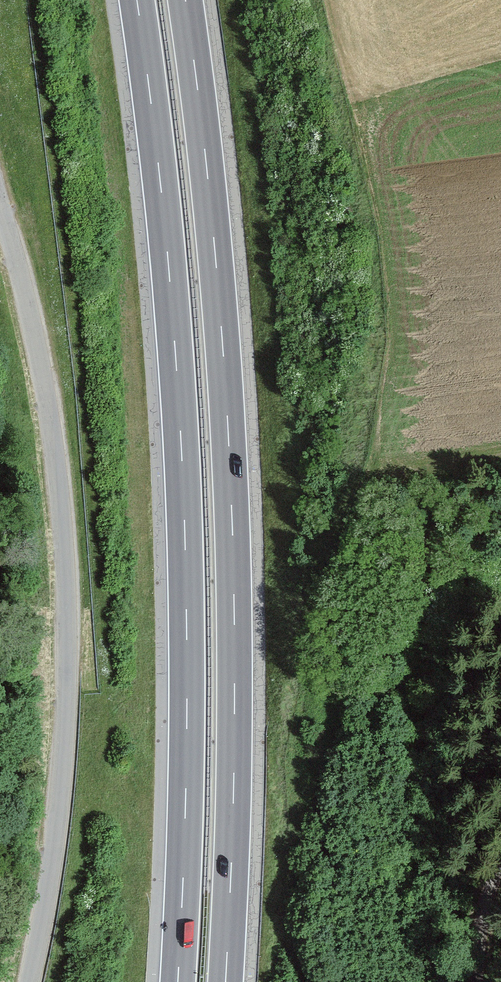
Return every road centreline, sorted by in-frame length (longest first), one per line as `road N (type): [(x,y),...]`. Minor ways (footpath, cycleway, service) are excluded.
road 1 (motorway): [(222,981),(231,705),(226,434),(183,0)]
road 2 (motorway): [(135,0),(179,437),(176,981)]
road 3 (unclassified): [(0,207),(42,371),(65,572),(63,778),(32,981)]
road 4 (unclassified): [(478,981),(478,930),(500,859)]

